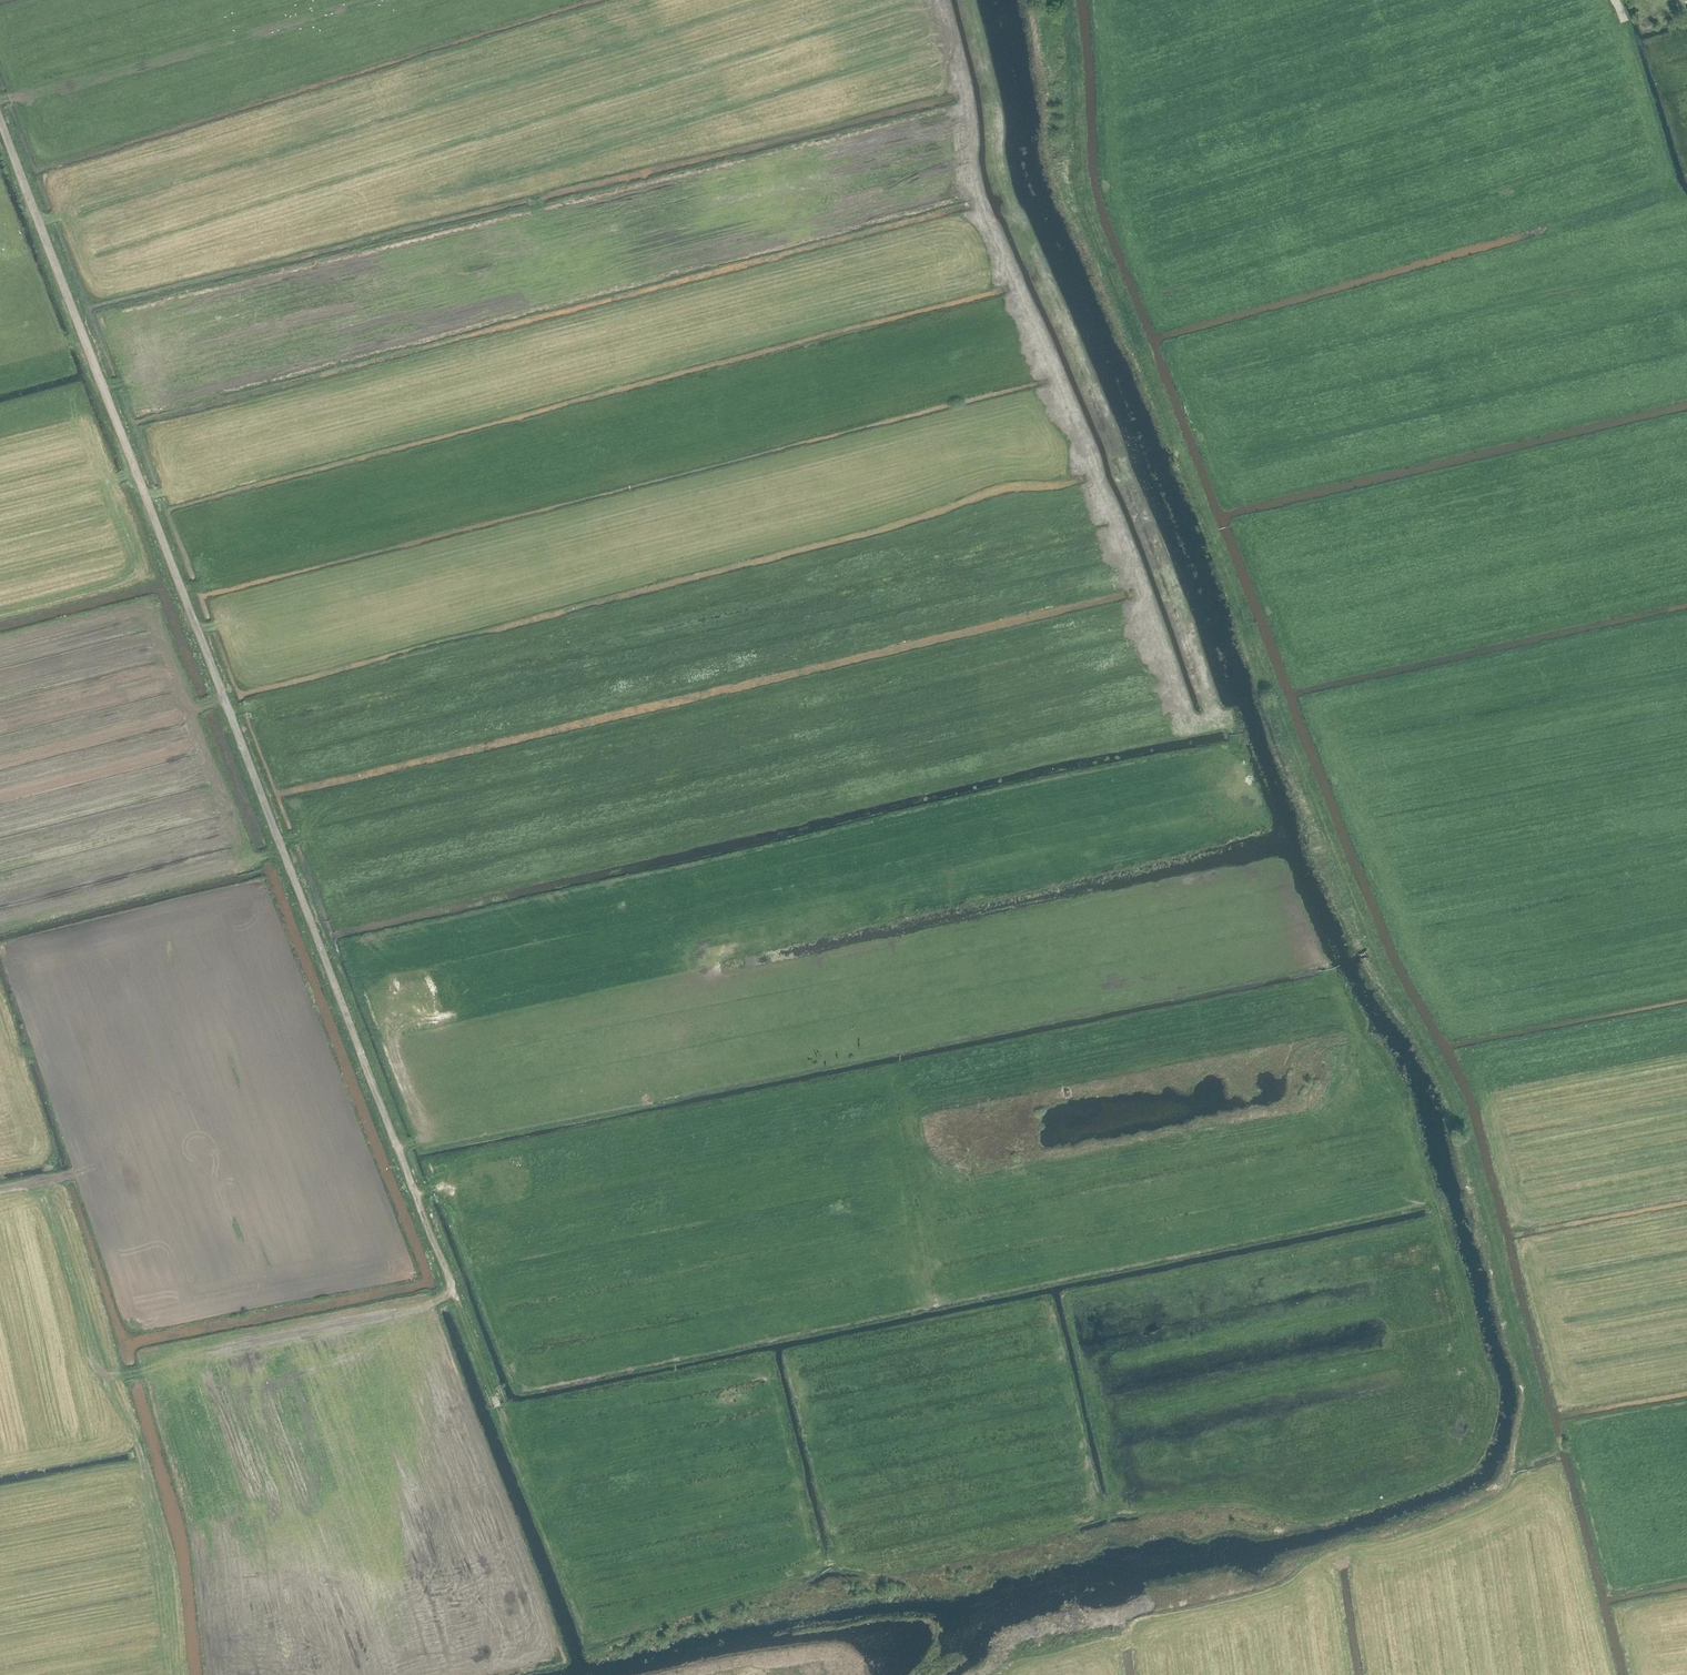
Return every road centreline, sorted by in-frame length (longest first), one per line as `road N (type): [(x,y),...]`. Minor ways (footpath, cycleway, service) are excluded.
road 1 (track): [(0,115),(496,1398)]

